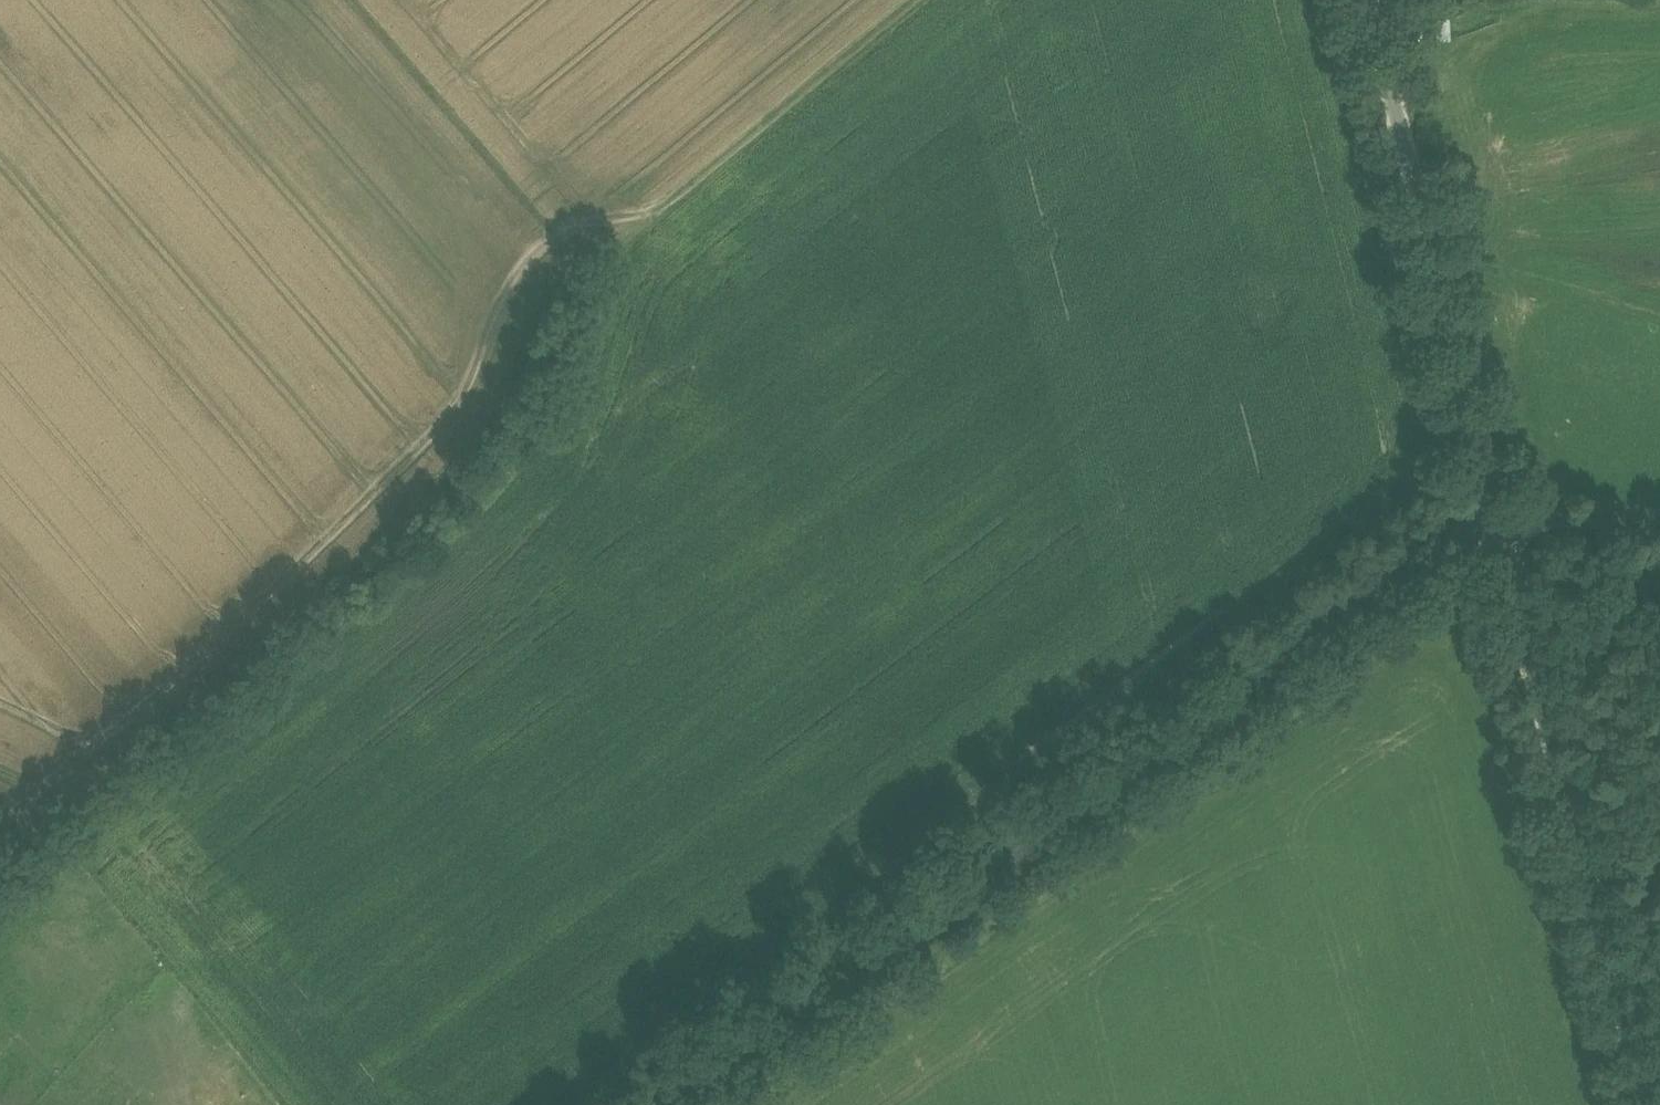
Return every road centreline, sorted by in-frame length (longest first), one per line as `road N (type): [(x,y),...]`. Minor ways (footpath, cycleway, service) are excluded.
road 1 (unclassified): [(626,1104),(1494,525)]
road 2 (unclassified): [(1653,1104),(1494,525)]
road 3 (unclassified): [(1494,525),(1365,0)]
road 4 (track): [(600,239),(617,242),(642,228),(918,0)]
road 5 (unclassified): [(1494,525),(1659,519)]

